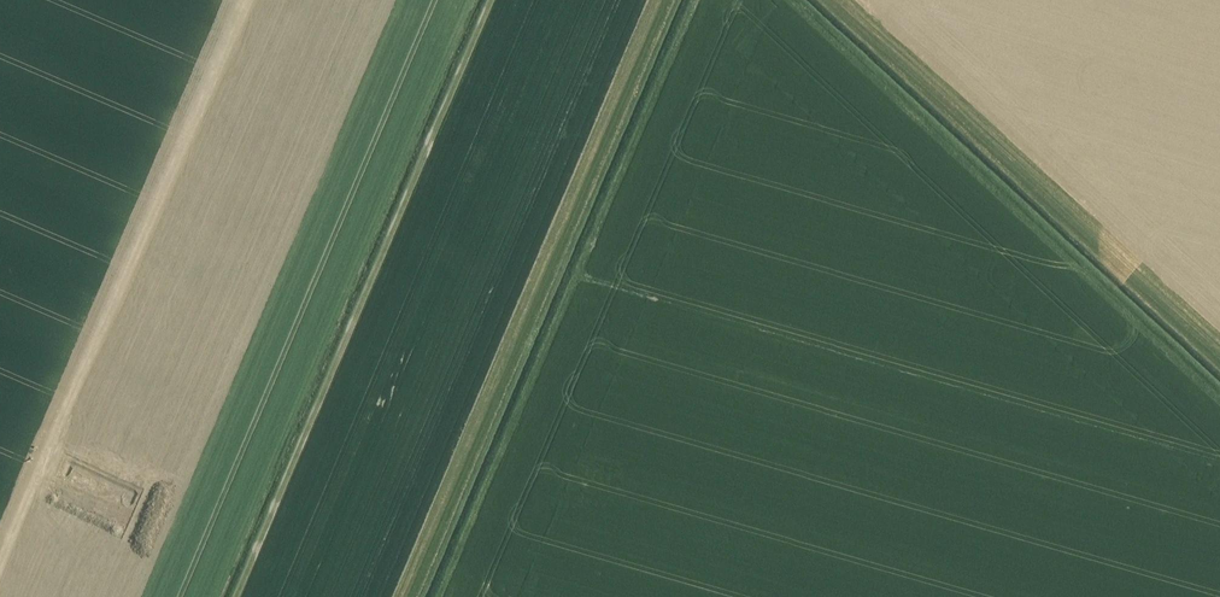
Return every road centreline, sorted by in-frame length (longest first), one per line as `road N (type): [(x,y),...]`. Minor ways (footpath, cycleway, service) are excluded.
road 1 (track): [(497,0),(242,596)]

